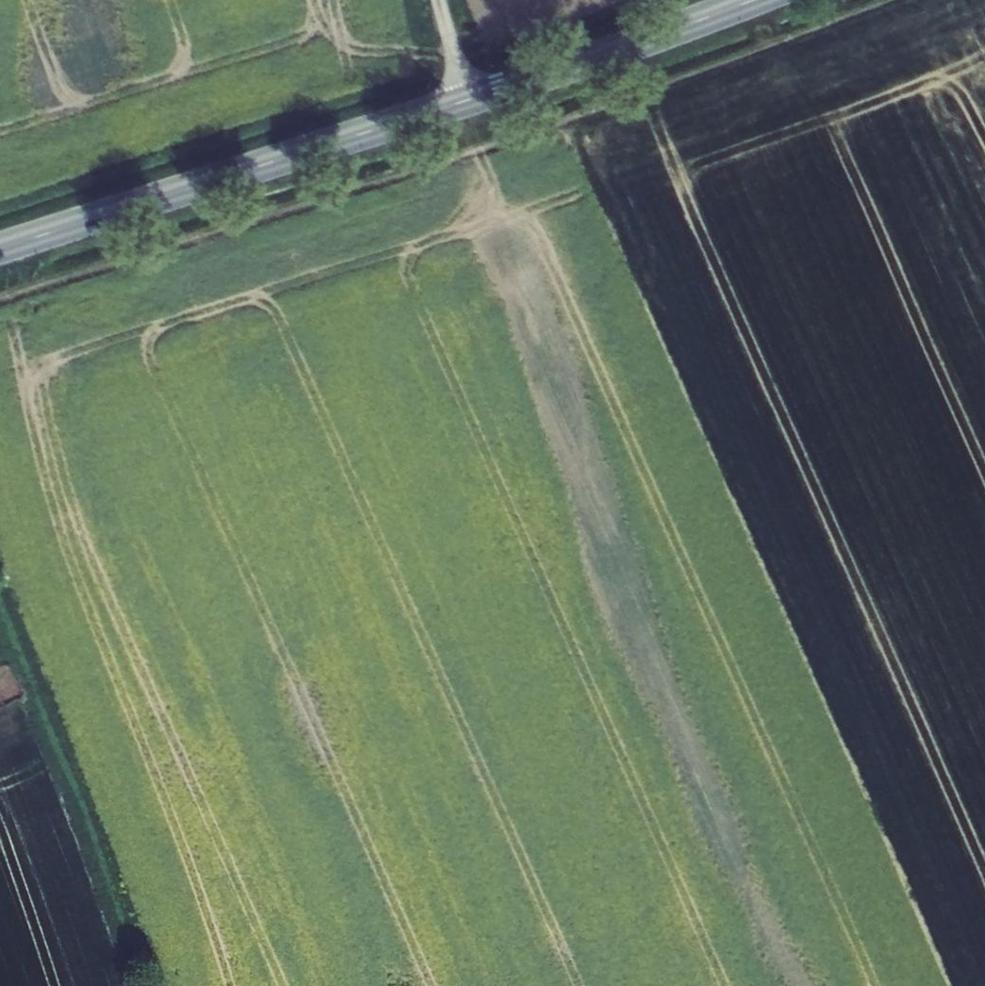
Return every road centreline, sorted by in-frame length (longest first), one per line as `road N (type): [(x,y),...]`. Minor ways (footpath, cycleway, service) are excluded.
road 1 (primary): [(465,101),(0,248)]
road 2 (primary): [(752,0),(465,101)]

